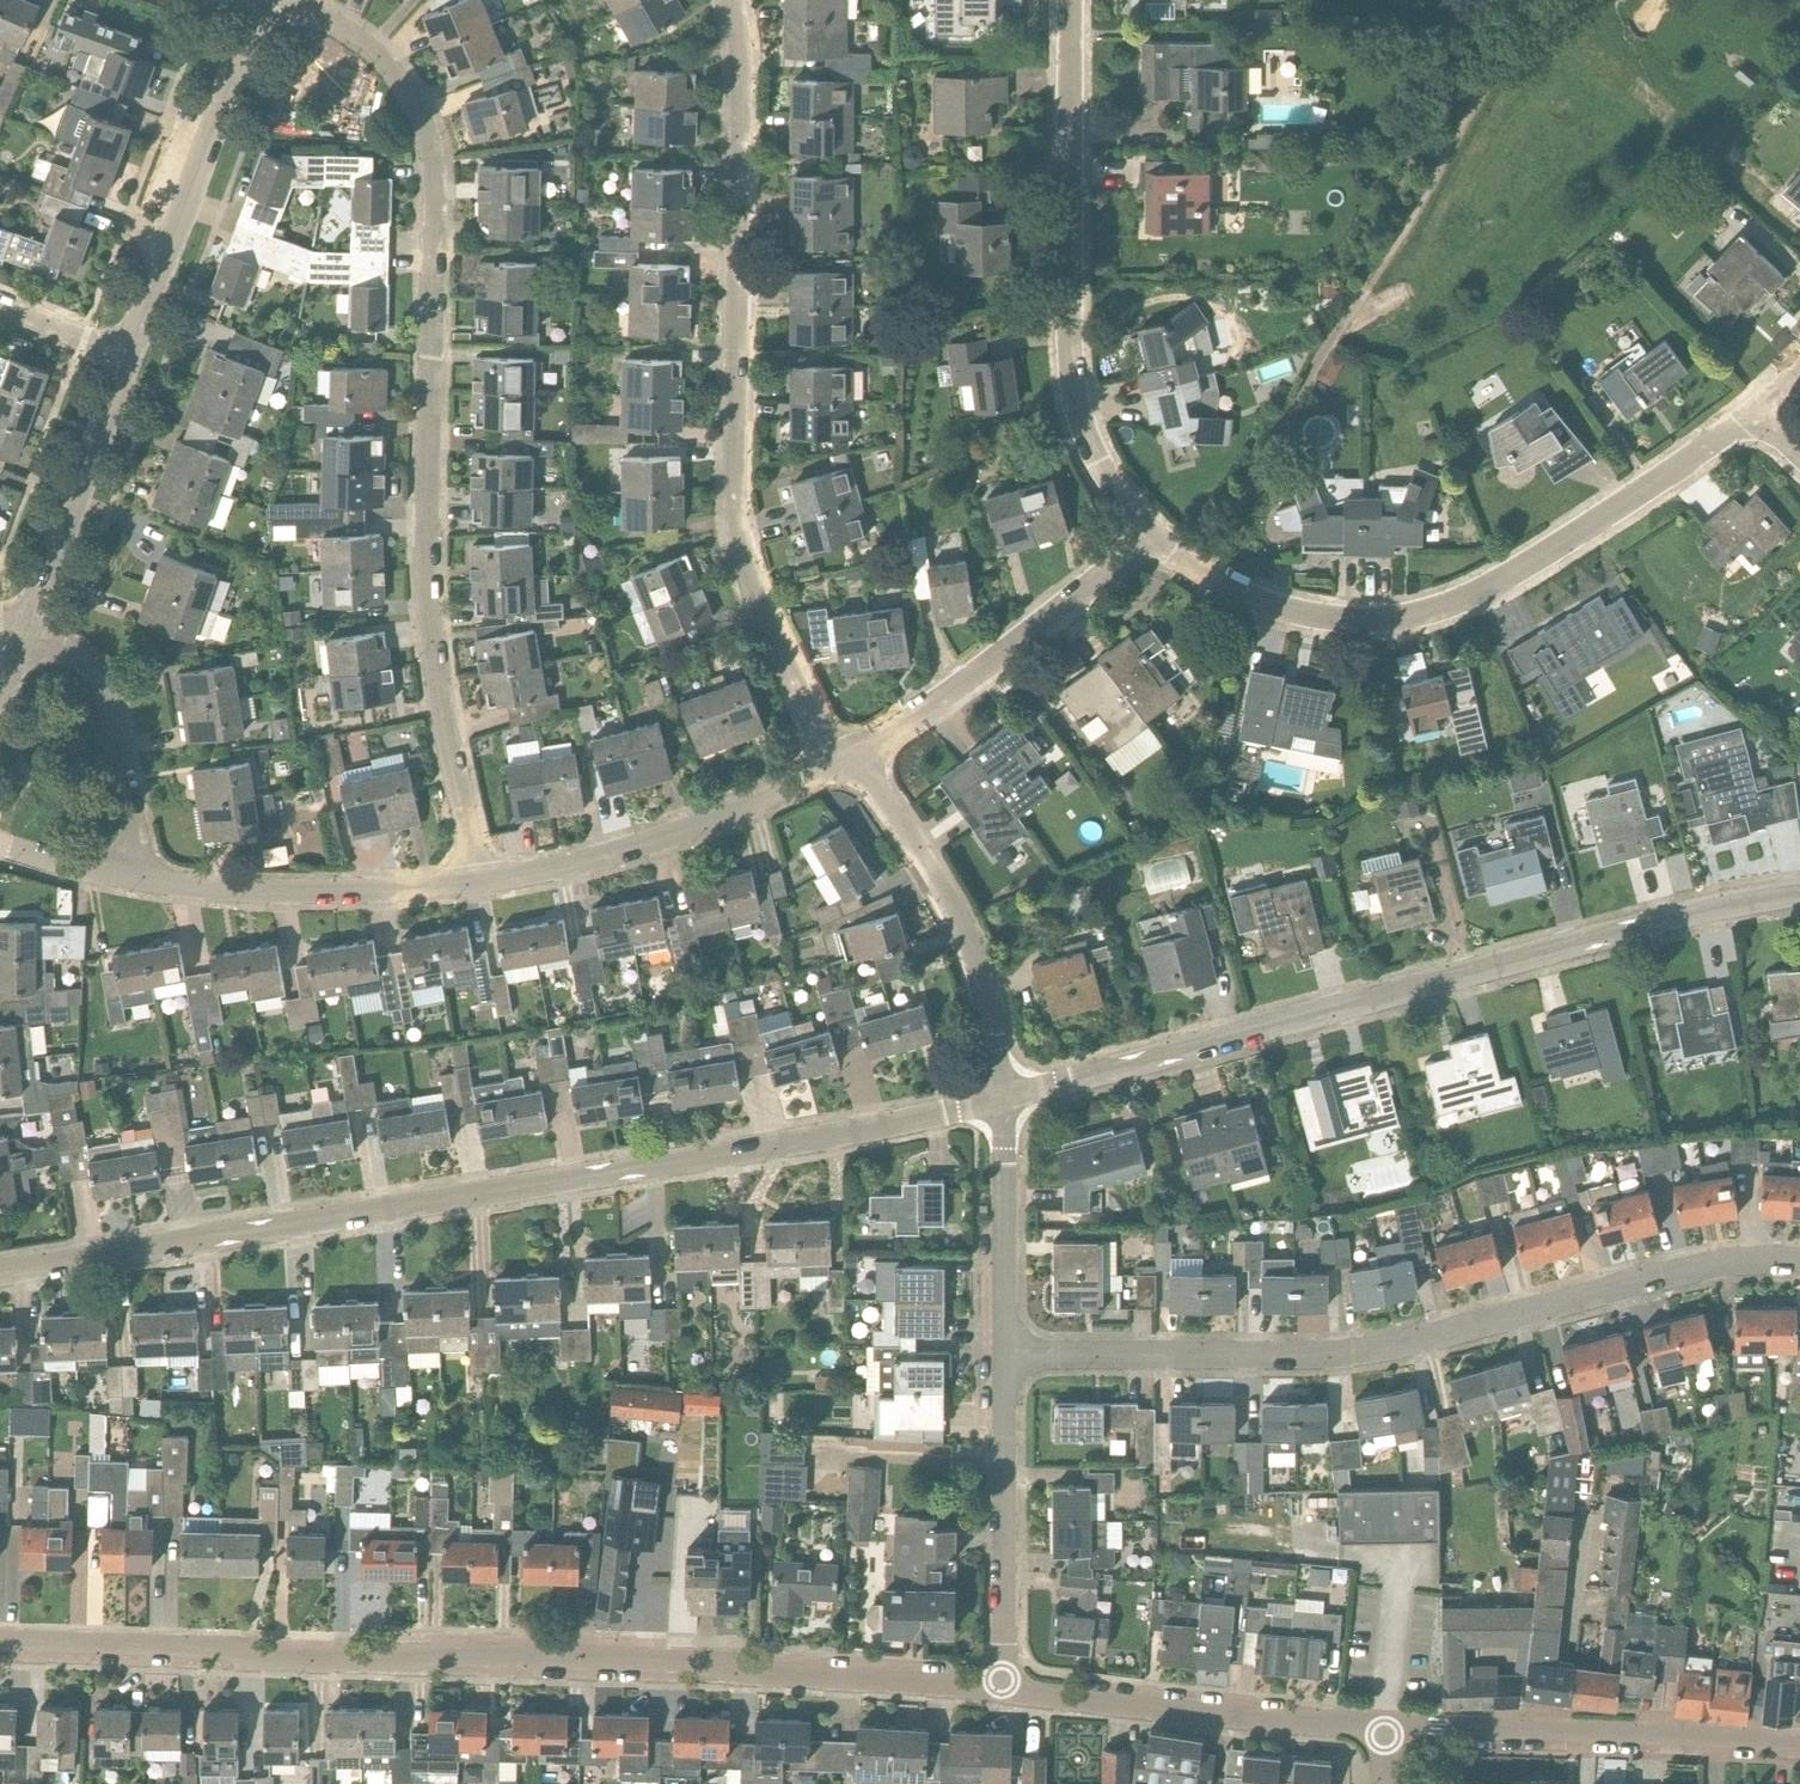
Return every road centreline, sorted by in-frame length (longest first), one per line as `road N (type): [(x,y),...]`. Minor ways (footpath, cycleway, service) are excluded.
road 1 (residential): [(0,1270),(1004,1099)]
road 2 (tertiary): [(1003,1688),(730,1672),(694,1663),(414,1654),(393,1662),(262,1660),(231,1644),(0,1641)]
road 3 (residential): [(477,879),(444,742),(417,522),(422,149),(405,96),(378,59),(261,0)]
road 4 (residential): [(1004,1099),(1645,920),(1799,891)]
road 5 (residential): [(1005,1360),(1341,1357),(1651,1281),(1799,1268)]
road 6 (residential): [(845,760),(776,653),(731,547),(724,504),(725,47),(717,0)]
road 7 (track): [(1551,0),(1475,93),(1356,307),(1319,353),(1204,573)]
road 8 (residential): [(1747,409),(1610,505),(1472,586),(1408,613),(1331,618),(1261,605),(1204,573)]
road 9 (residential): [(1148,532),(1104,479),(1073,393),(1070,0)]
road 10 (tertiary): [(1799,1745),(1685,1731),(1384,1733)]
road 11 (residential): [(845,760),(643,844),(565,868),(477,879)]
road 12 (residential): [(117,364),(251,0)]
road 13 (tertiary): [(1384,1733),(1003,1688)]
road 14 (residential): [(1004,1099),(981,982),(963,939),(845,760)]
road 15 (residential): [(845,760),(954,690),(1148,532)]
road 16 (residential): [(477,879),(254,893),(129,880)]
road 17 (residential): [(1003,1688),(1005,1360)]
road 18 (residential): [(129,880),(105,704),(95,683),(20,625)]
road 19 (residential): [(20,625),(117,364)]
road 20 (residential): [(1005,1360),(1004,1099)]
road 21 (residential): [(129,880),(0,856)]
road 22 (residential): [(117,364),(0,312)]

